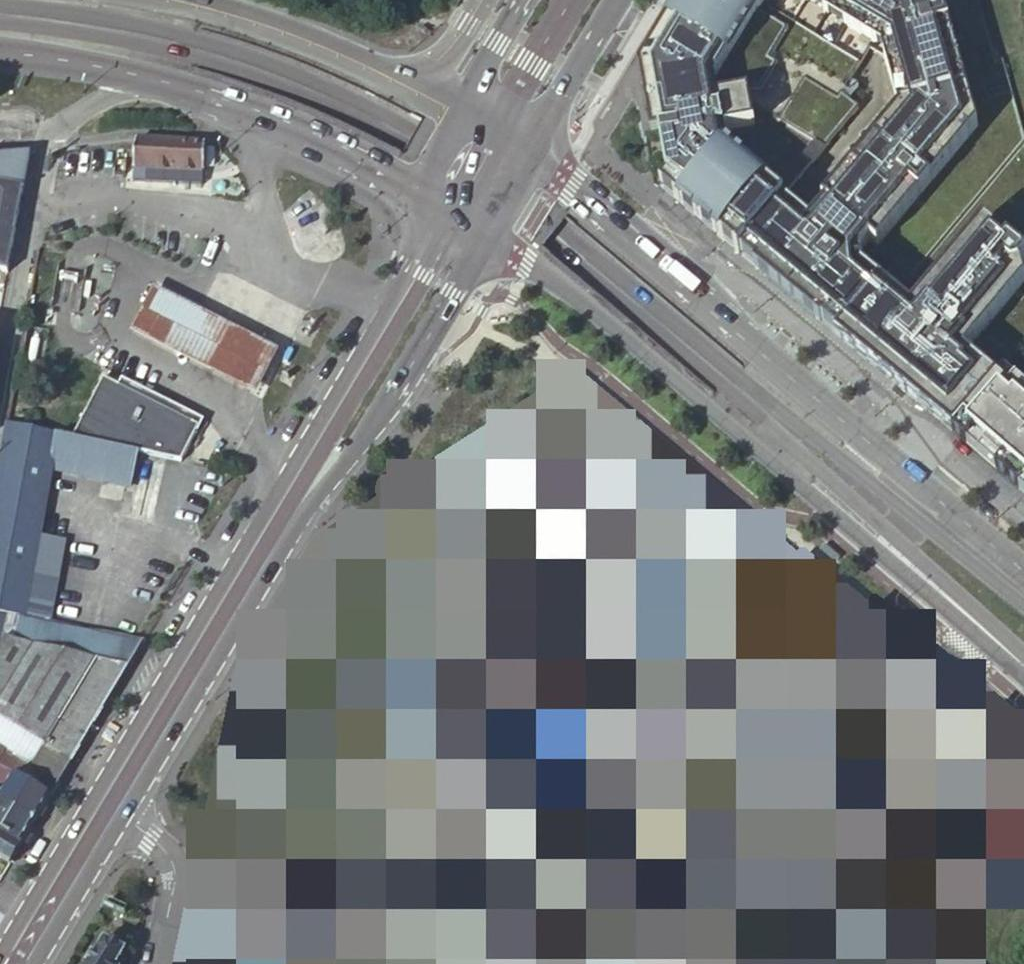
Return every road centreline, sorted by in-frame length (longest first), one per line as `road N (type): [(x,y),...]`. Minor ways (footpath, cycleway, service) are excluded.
road 1 (primary): [(1023,606),(561,224),(419,126),(203,39),(0,4)]
road 2 (trunk): [(0,24),(93,33),(192,56),(303,92),(410,141),(550,239),(707,368),(823,467),(948,599)]
road 3 (secondary): [(452,212),(385,312),(8,944),(16,963)]
road 4 (secondary): [(121,818),(311,508),(399,388),(487,235)]
road 5 (primary): [(1023,578),(532,159)]
road 6 (primary): [(487,235),(572,294),(801,496),(948,599)]
road 7 (primary): [(138,79),(380,171),(452,212)]
road 8 (residential): [(0,397),(50,126)]
road 9 (primary): [(408,87),(176,0)]
road 10 (unknown): [(274,0),(466,114)]
road 11 (secondary): [(16,963),(36,960),(121,818)]
road 12 (primary): [(532,159),(619,0)]
road 13 (residential): [(159,963),(176,868),(156,839),(121,818)]
road 14 (primary): [(0,63),(138,79)]
road 15 (primary): [(521,0),(466,114)]

